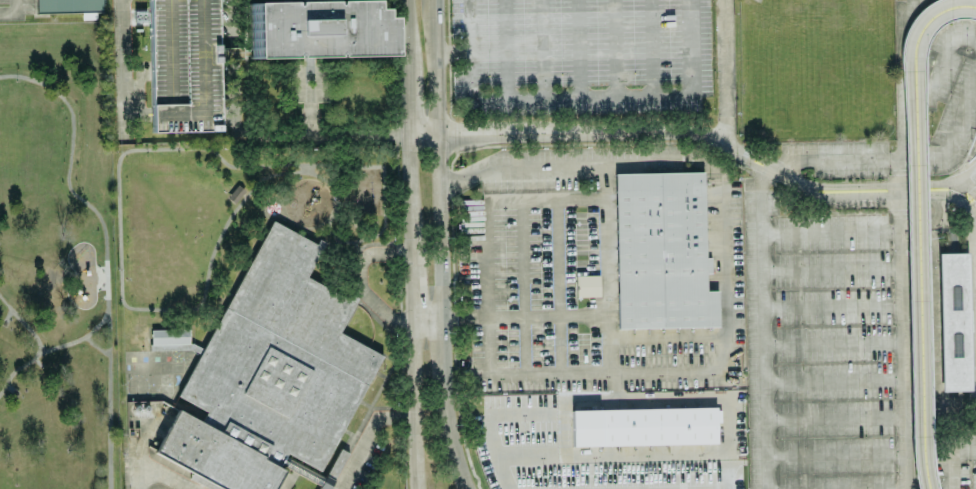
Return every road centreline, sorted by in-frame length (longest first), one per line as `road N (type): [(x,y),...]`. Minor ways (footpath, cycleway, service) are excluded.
road 1 (motorway): [(907,69),(921,488)]
road 2 (motorway): [(929,488),(919,69)]
road 3 (tertiary): [(468,488),(447,410),(440,136)]
road 4 (tertiary): [(413,325),(418,488)]
road 5 (tertiary): [(406,0),(411,137)]
road 6 (tertiary): [(440,136),(434,0)]

